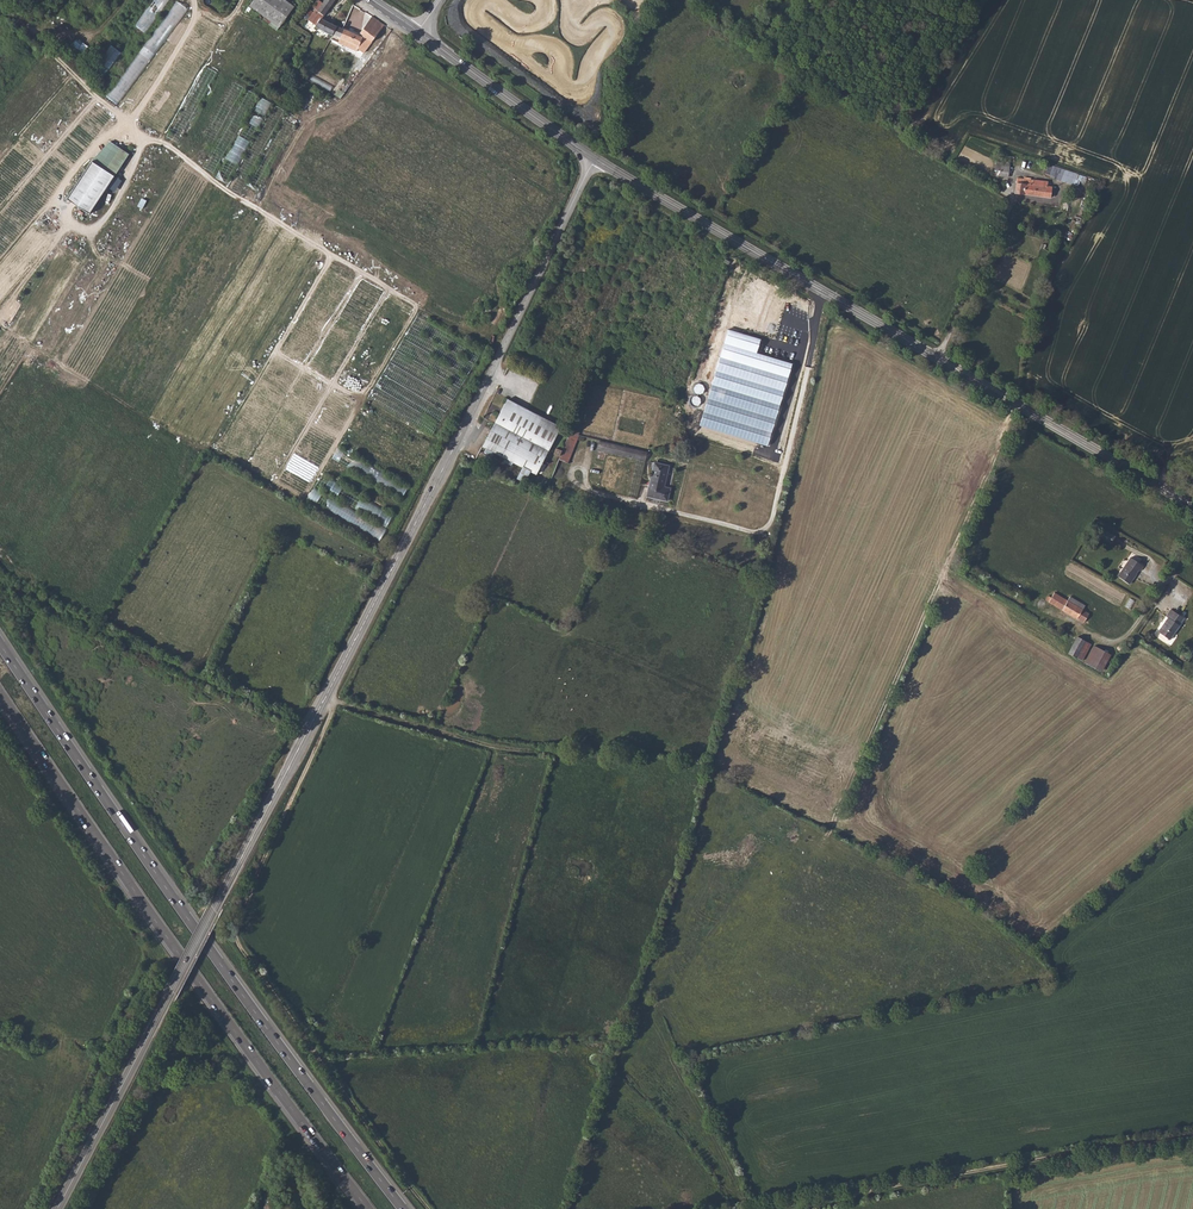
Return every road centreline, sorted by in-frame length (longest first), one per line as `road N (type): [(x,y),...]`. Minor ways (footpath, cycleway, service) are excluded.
road 1 (tertiary): [(57,1208),(444,467),(594,158)]
road 2 (trunk): [(403,1208),(167,888),(0,643)]
road 3 (trunk): [(0,693),(369,1208)]
road 4 (track): [(324,699),(332,710),(324,734),(235,940),(428,1208)]
road 5 (track): [(770,1208),(1192,1133)]
road 6 (secondary): [(594,158),(937,359)]
road 7 (track): [(308,728),(35,597),(26,595),(11,614),(0,597)]
road 8 (secondary): [(937,359),(1192,509)]
road 9 (secondary): [(417,28),(594,158)]
road 10 (track): [(324,699),(495,748)]
road 11 (unclassified): [(937,359),(1018,203)]

